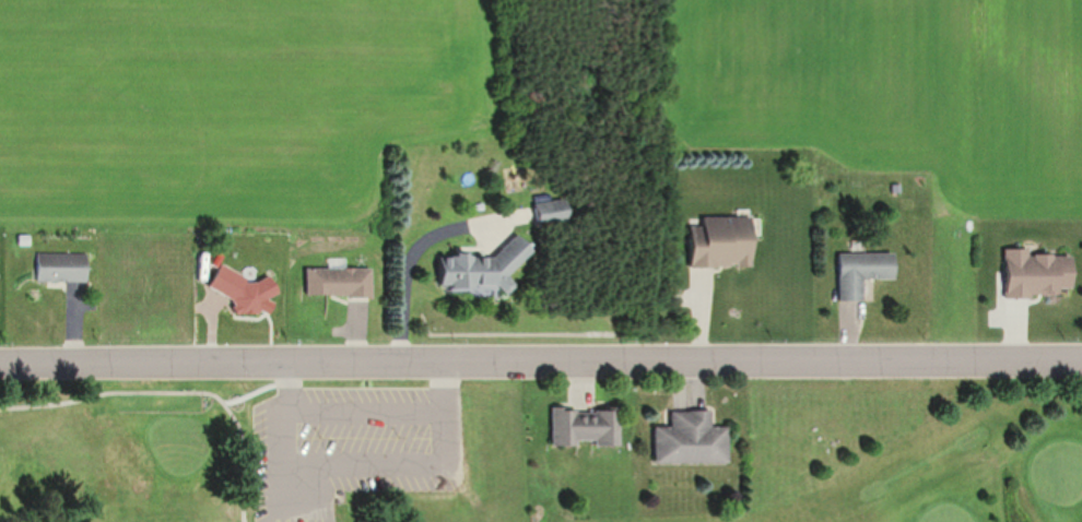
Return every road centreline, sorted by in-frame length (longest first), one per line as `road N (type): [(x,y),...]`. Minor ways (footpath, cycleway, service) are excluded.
road 1 (residential): [(1081,365),(0,367)]

